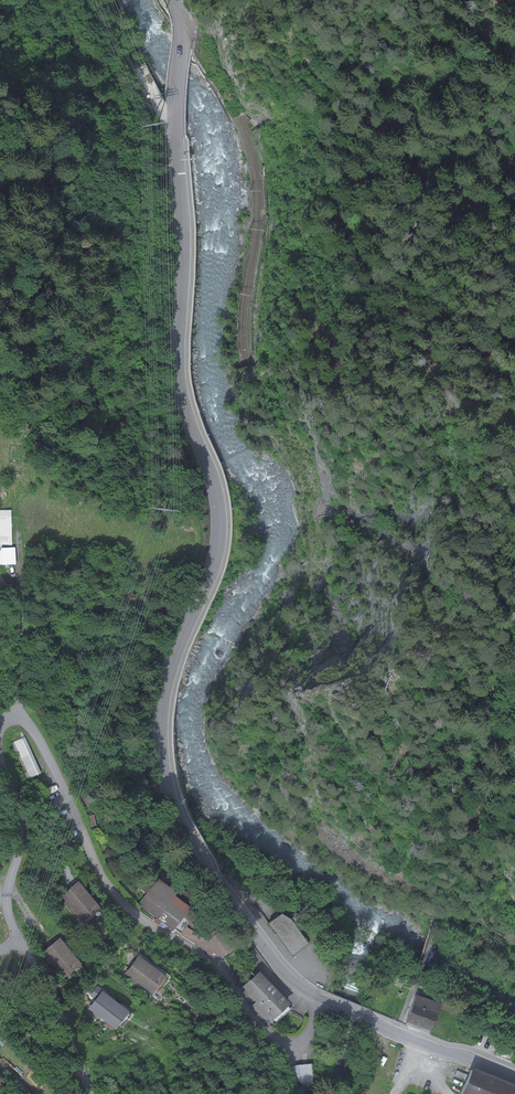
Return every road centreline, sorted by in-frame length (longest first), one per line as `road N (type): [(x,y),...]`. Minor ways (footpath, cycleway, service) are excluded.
road 1 (unclassified): [(177,0),(183,23),(174,117),(183,252),(178,381),(213,486),(218,532),(167,681),(162,763),(195,851),(282,970),(324,999)]
road 2 (residential): [(324,999),(303,1040),(289,1043),(270,1034),(209,962),(112,891),(32,728),(16,717),(0,726)]
road 3 (residential): [(0,761),(21,835),(8,912),(54,993),(90,1093)]
road 4 (unclassified): [(324,999),(514,1077)]
road 5 (track): [(174,126),(59,38),(33,0)]

